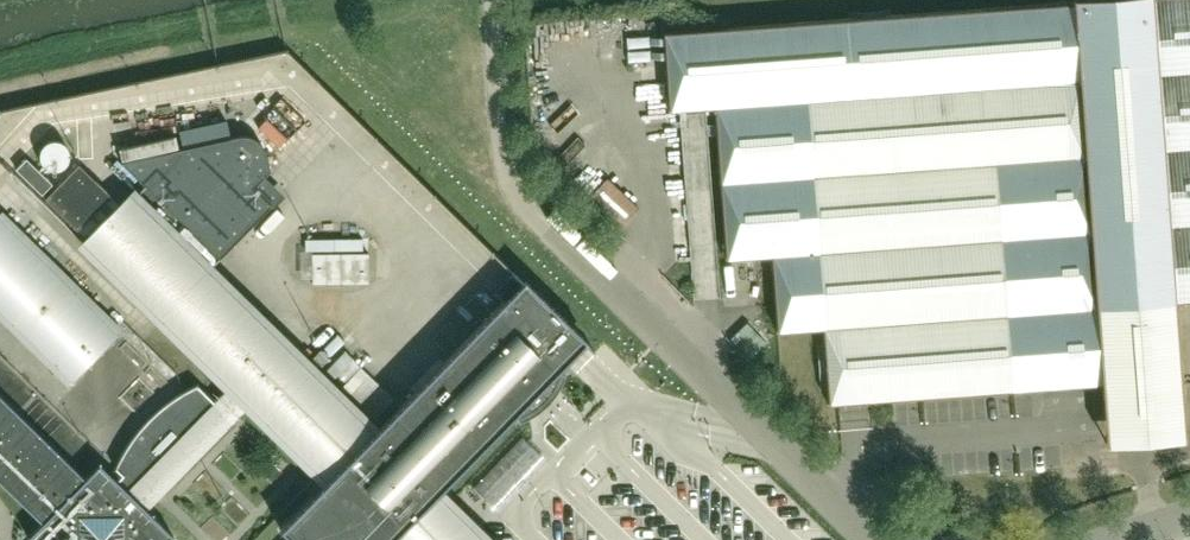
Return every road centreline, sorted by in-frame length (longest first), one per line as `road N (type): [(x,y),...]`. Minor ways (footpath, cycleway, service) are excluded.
road 1 (unclassified): [(878,539),(523,204),(503,158),(492,0)]

